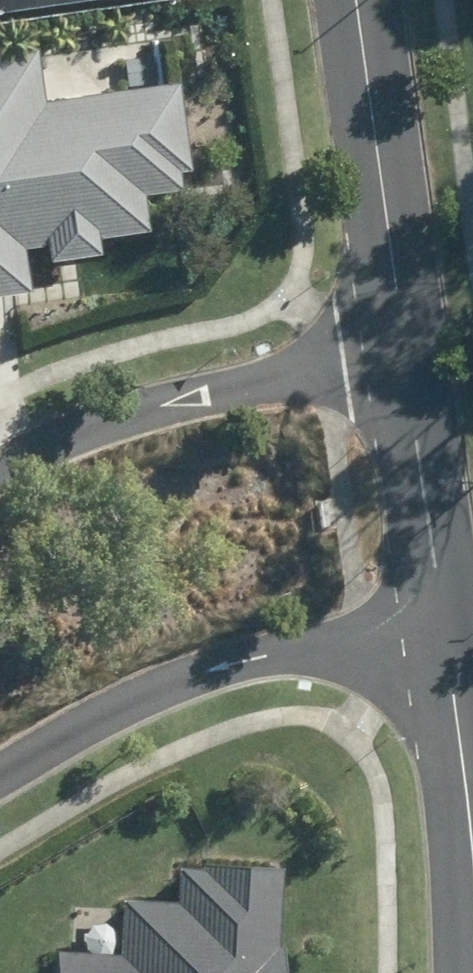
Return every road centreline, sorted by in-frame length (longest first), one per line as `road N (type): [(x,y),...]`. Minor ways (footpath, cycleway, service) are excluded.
road 1 (residential): [(444,619),(192,664),(0,764)]
road 2 (residential): [(0,472),(150,406),(413,355)]
road 3 (residential): [(365,0),(413,355)]
road 4 (residential): [(444,619),(472,900)]
road 5 (residential): [(413,355),(444,619)]

